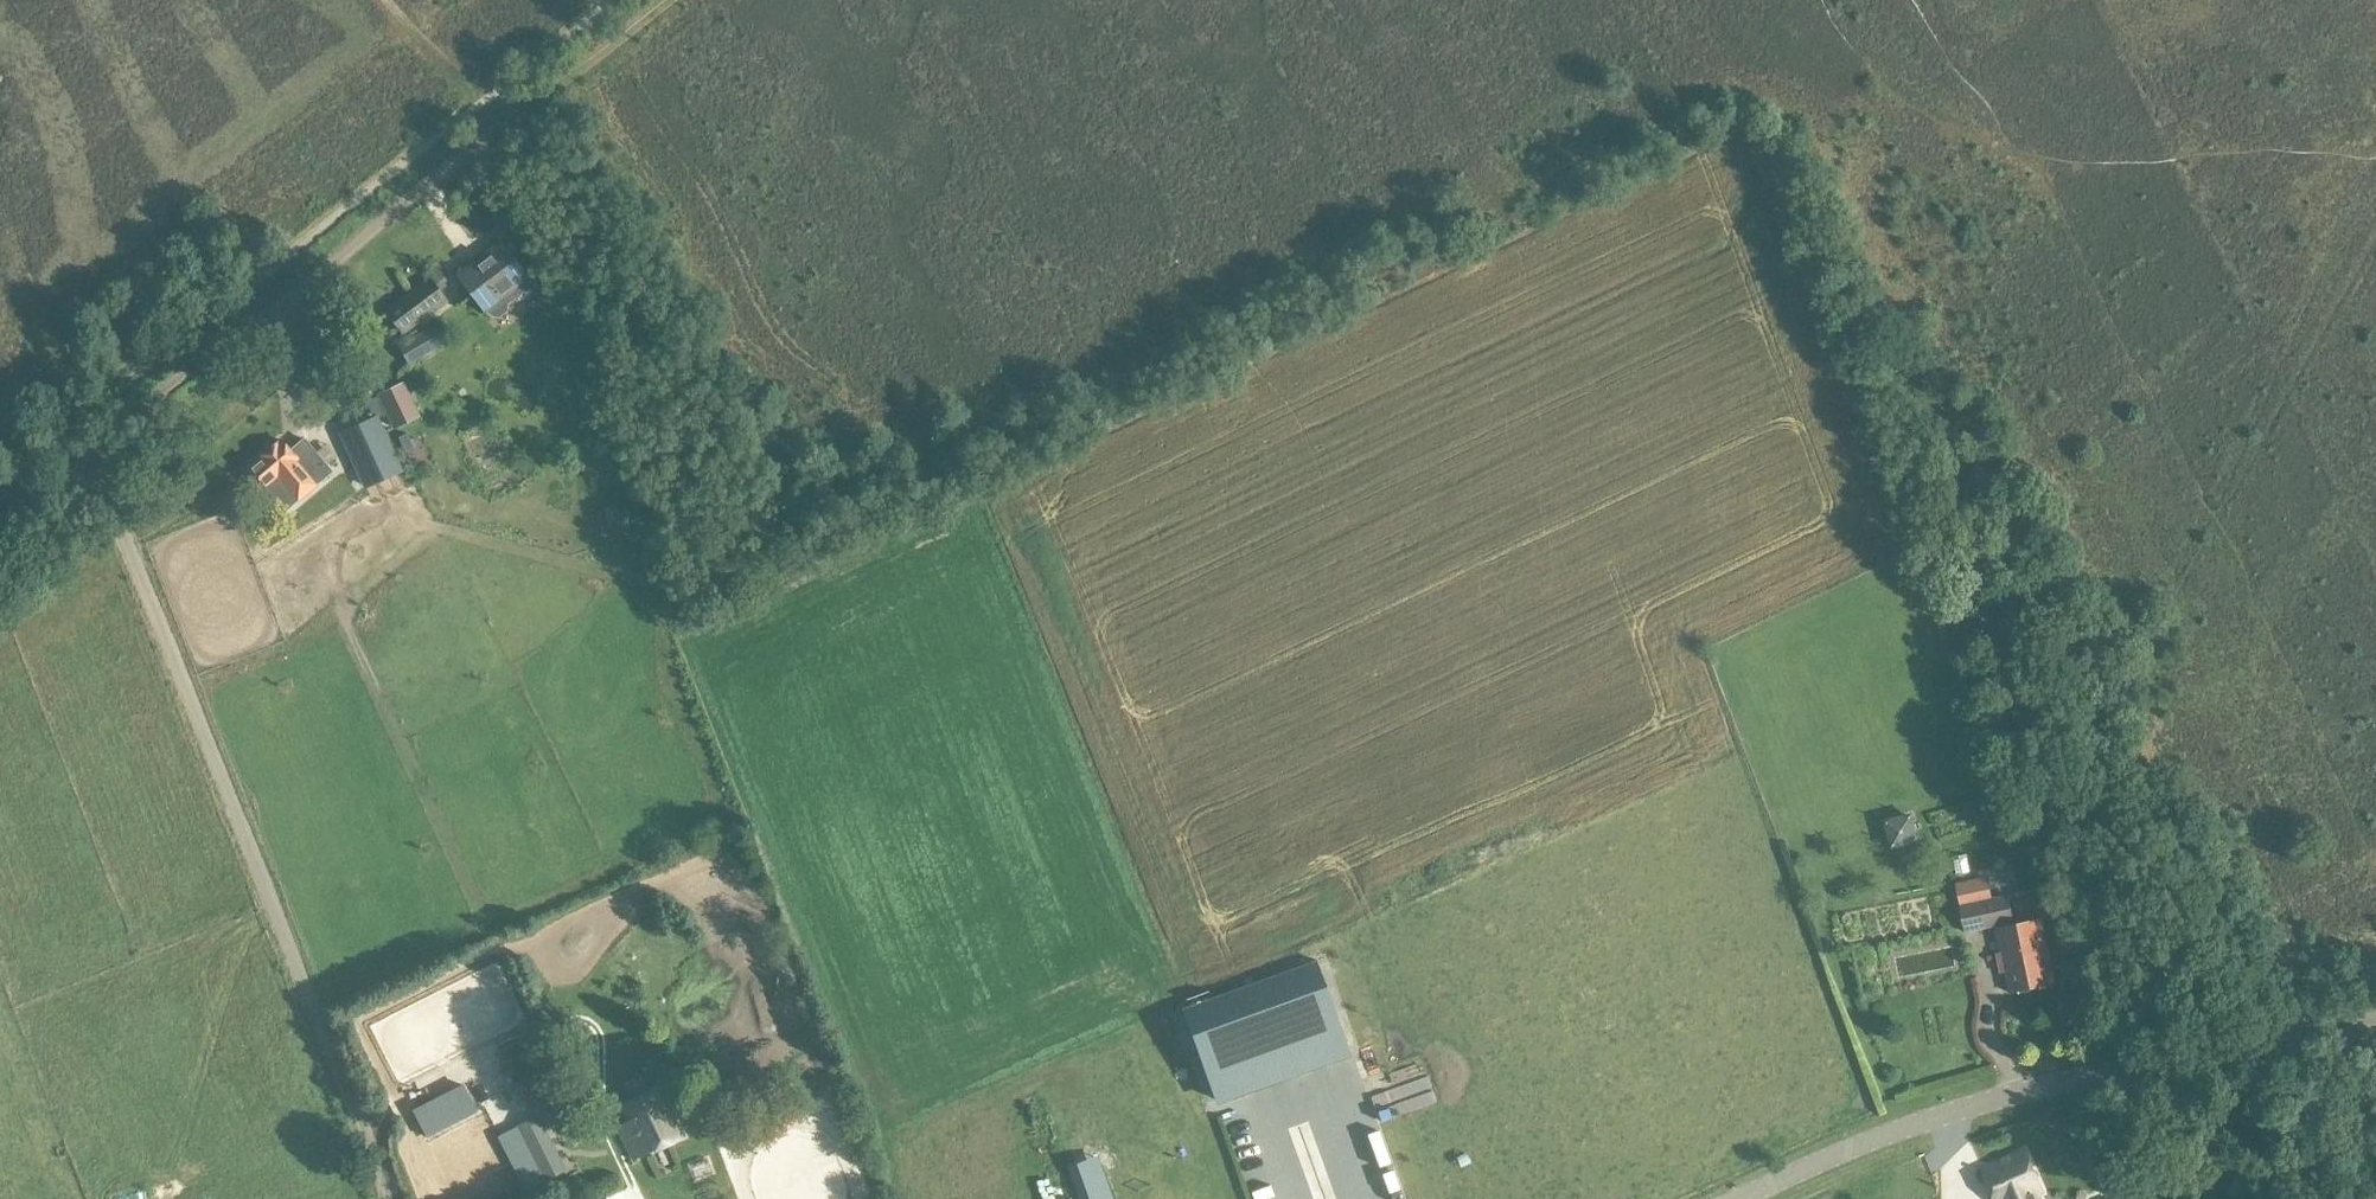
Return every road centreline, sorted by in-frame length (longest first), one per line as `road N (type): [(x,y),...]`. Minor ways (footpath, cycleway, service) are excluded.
road 1 (track): [(390,1198),(90,456)]
road 2 (unclassified): [(1744,1198),(1908,1124),(2049,1079),(2375,1021)]
road 3 (track): [(0,530),(504,128)]
road 4 (track): [(504,128),(676,0)]
road 5 (track): [(392,0),(504,128)]

